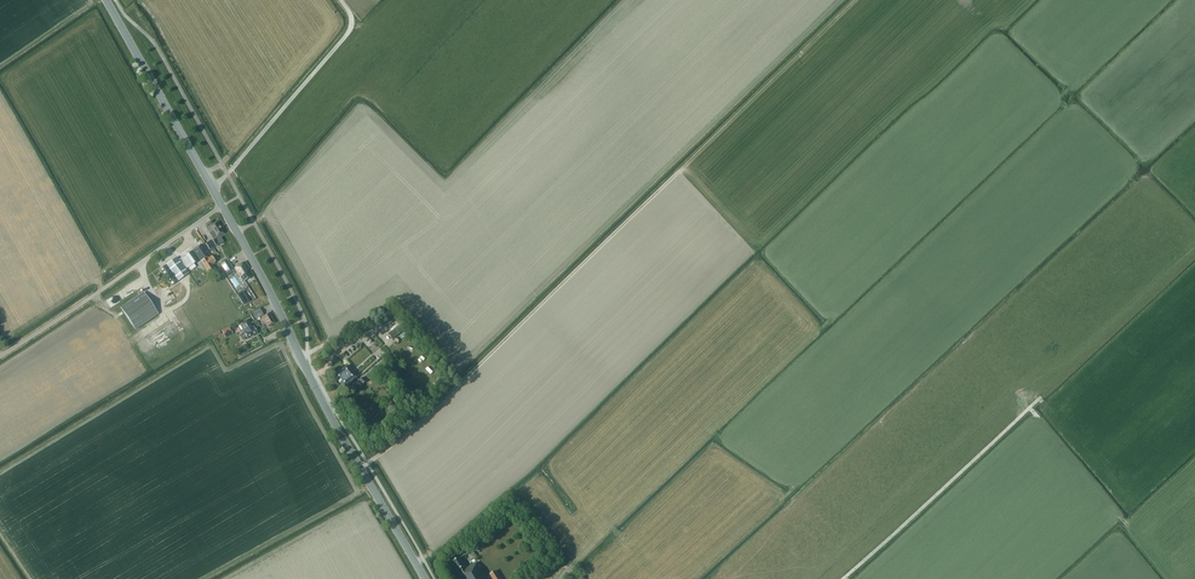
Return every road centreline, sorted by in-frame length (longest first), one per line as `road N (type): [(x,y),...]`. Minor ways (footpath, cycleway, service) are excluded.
road 1 (track): [(845,578),(1194,257)]
road 2 (primary): [(425,578),(222,206)]
road 3 (unclassified): [(0,357),(222,206)]
road 4 (primary): [(222,206),(105,0)]
road 5 (track): [(1029,410),(1127,525)]

